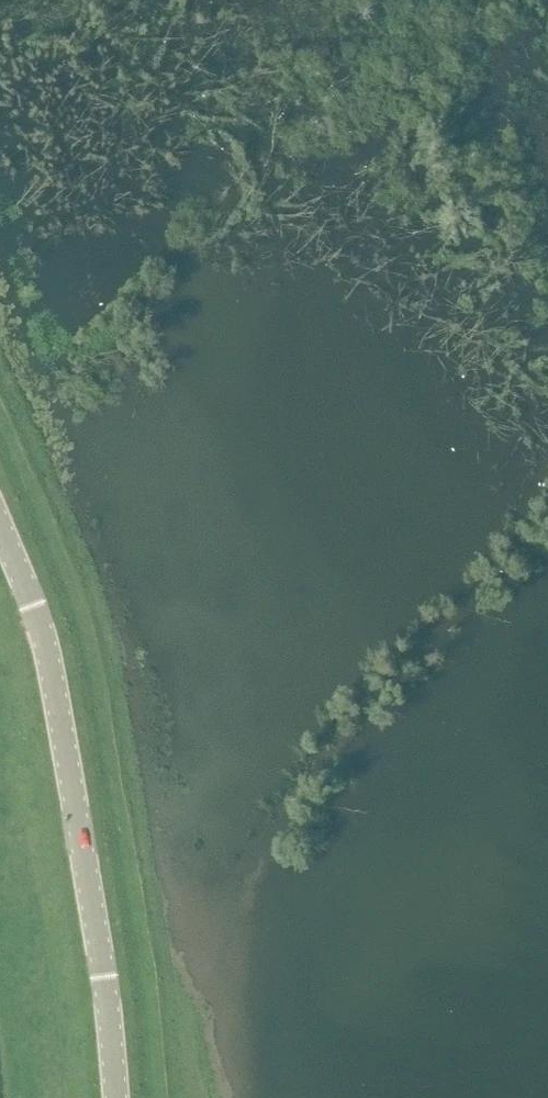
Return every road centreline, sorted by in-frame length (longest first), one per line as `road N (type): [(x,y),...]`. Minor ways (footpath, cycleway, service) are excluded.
road 1 (unclassified): [(0,531),(45,640),(108,989),(116,1097)]

